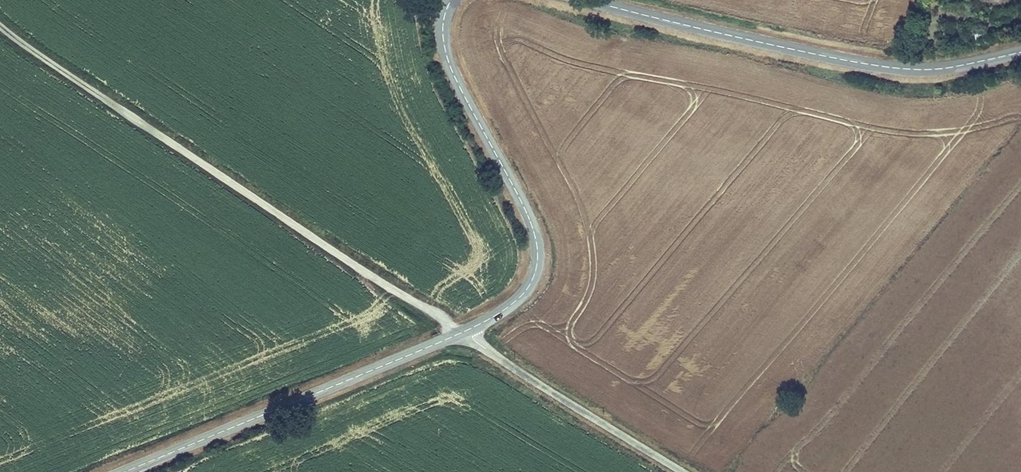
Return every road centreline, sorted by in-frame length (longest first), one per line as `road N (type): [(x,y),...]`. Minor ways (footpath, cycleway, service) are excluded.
road 1 (tertiary): [(583,0),(901,69),(1020,52)]
road 2 (tertiary): [(464,332),(513,303),(537,256),(527,217),(446,54),(450,0)]
road 3 (tertiary): [(120,471),(464,332)]
road 4 (unclassified): [(680,471),(464,332)]

